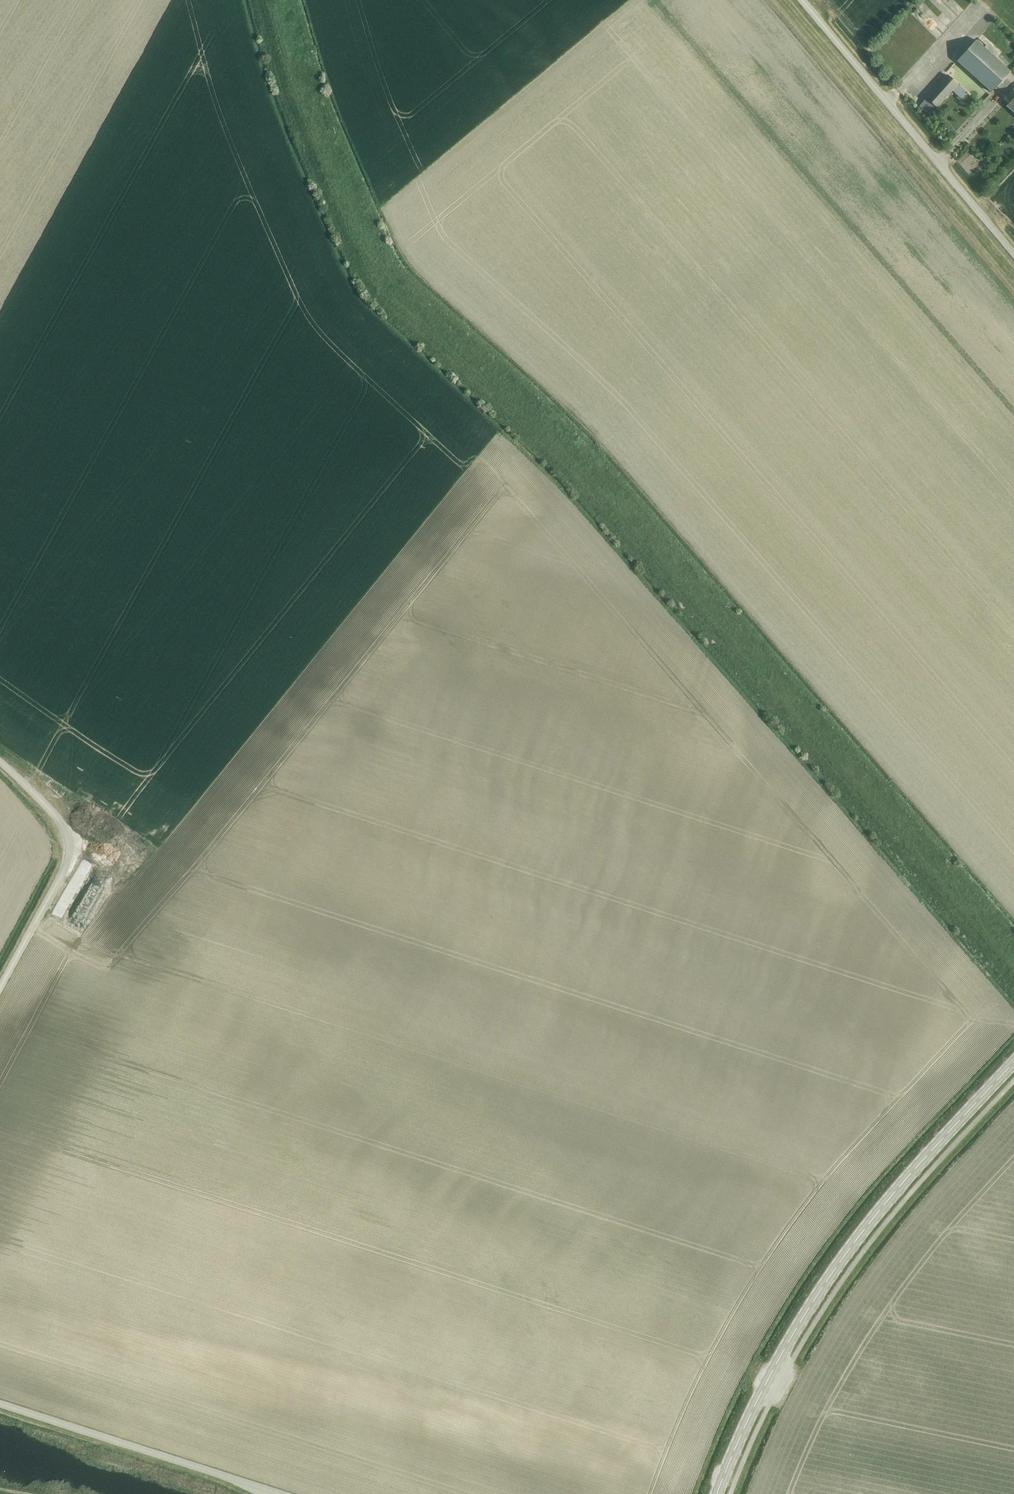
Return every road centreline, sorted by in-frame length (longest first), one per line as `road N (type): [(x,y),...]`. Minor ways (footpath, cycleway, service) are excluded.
road 1 (secondary): [(713,1493),(812,1305),(876,1214),(1013,1064)]
road 2 (unclassified): [(1013,250),(803,0)]
road 3 (unclassified): [(281,1493),(0,1403)]
road 4 (unclassified): [(0,983),(65,860),(66,842),(56,822),(0,765)]

